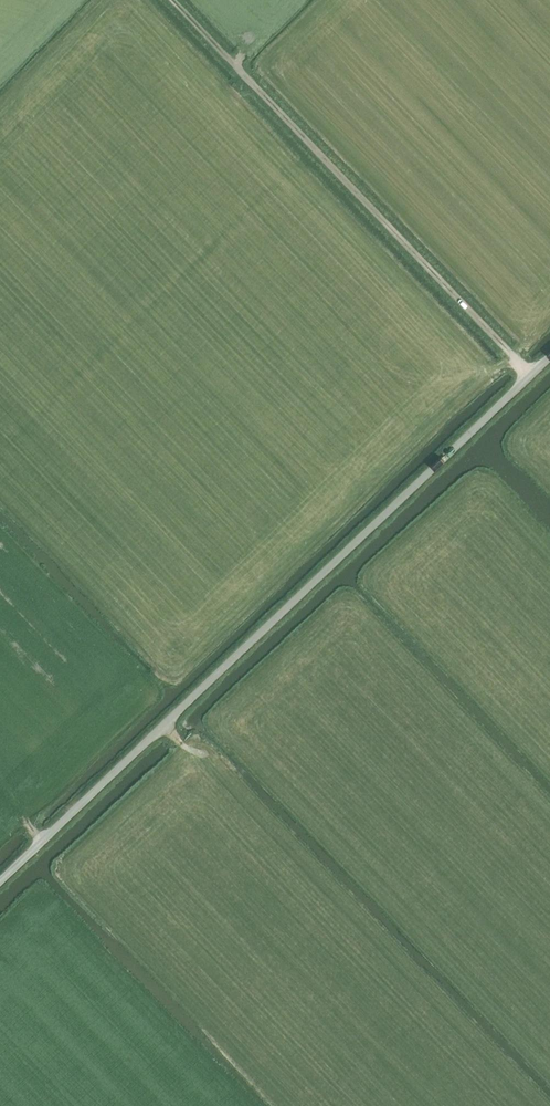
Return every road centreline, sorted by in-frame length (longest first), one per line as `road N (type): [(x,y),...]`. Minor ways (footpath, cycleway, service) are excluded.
road 1 (unclassified): [(0,883),(549,358)]
road 2 (track): [(235,65),(530,374)]
road 3 (track): [(320,876),(206,755),(163,727)]

